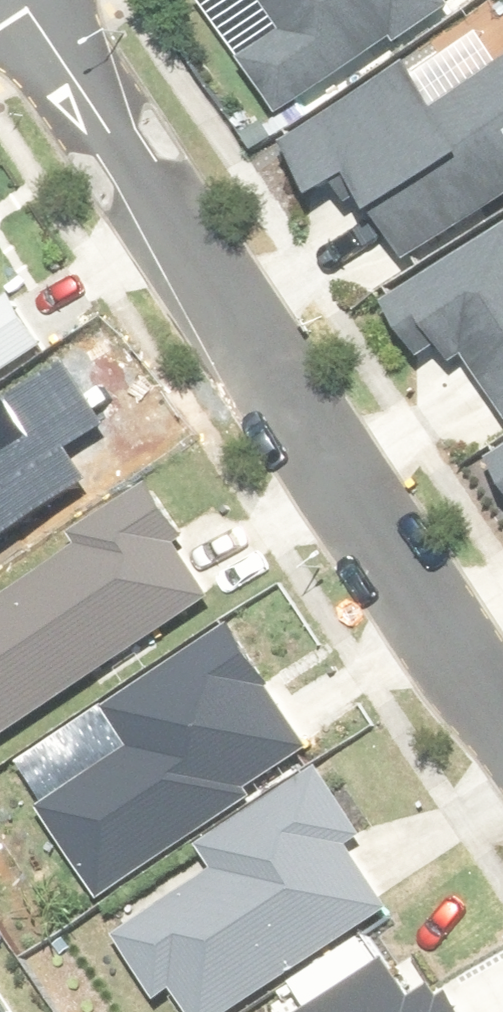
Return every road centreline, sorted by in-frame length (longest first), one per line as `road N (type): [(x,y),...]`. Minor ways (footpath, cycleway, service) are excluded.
road 1 (residential): [(21,0),(502,726)]

